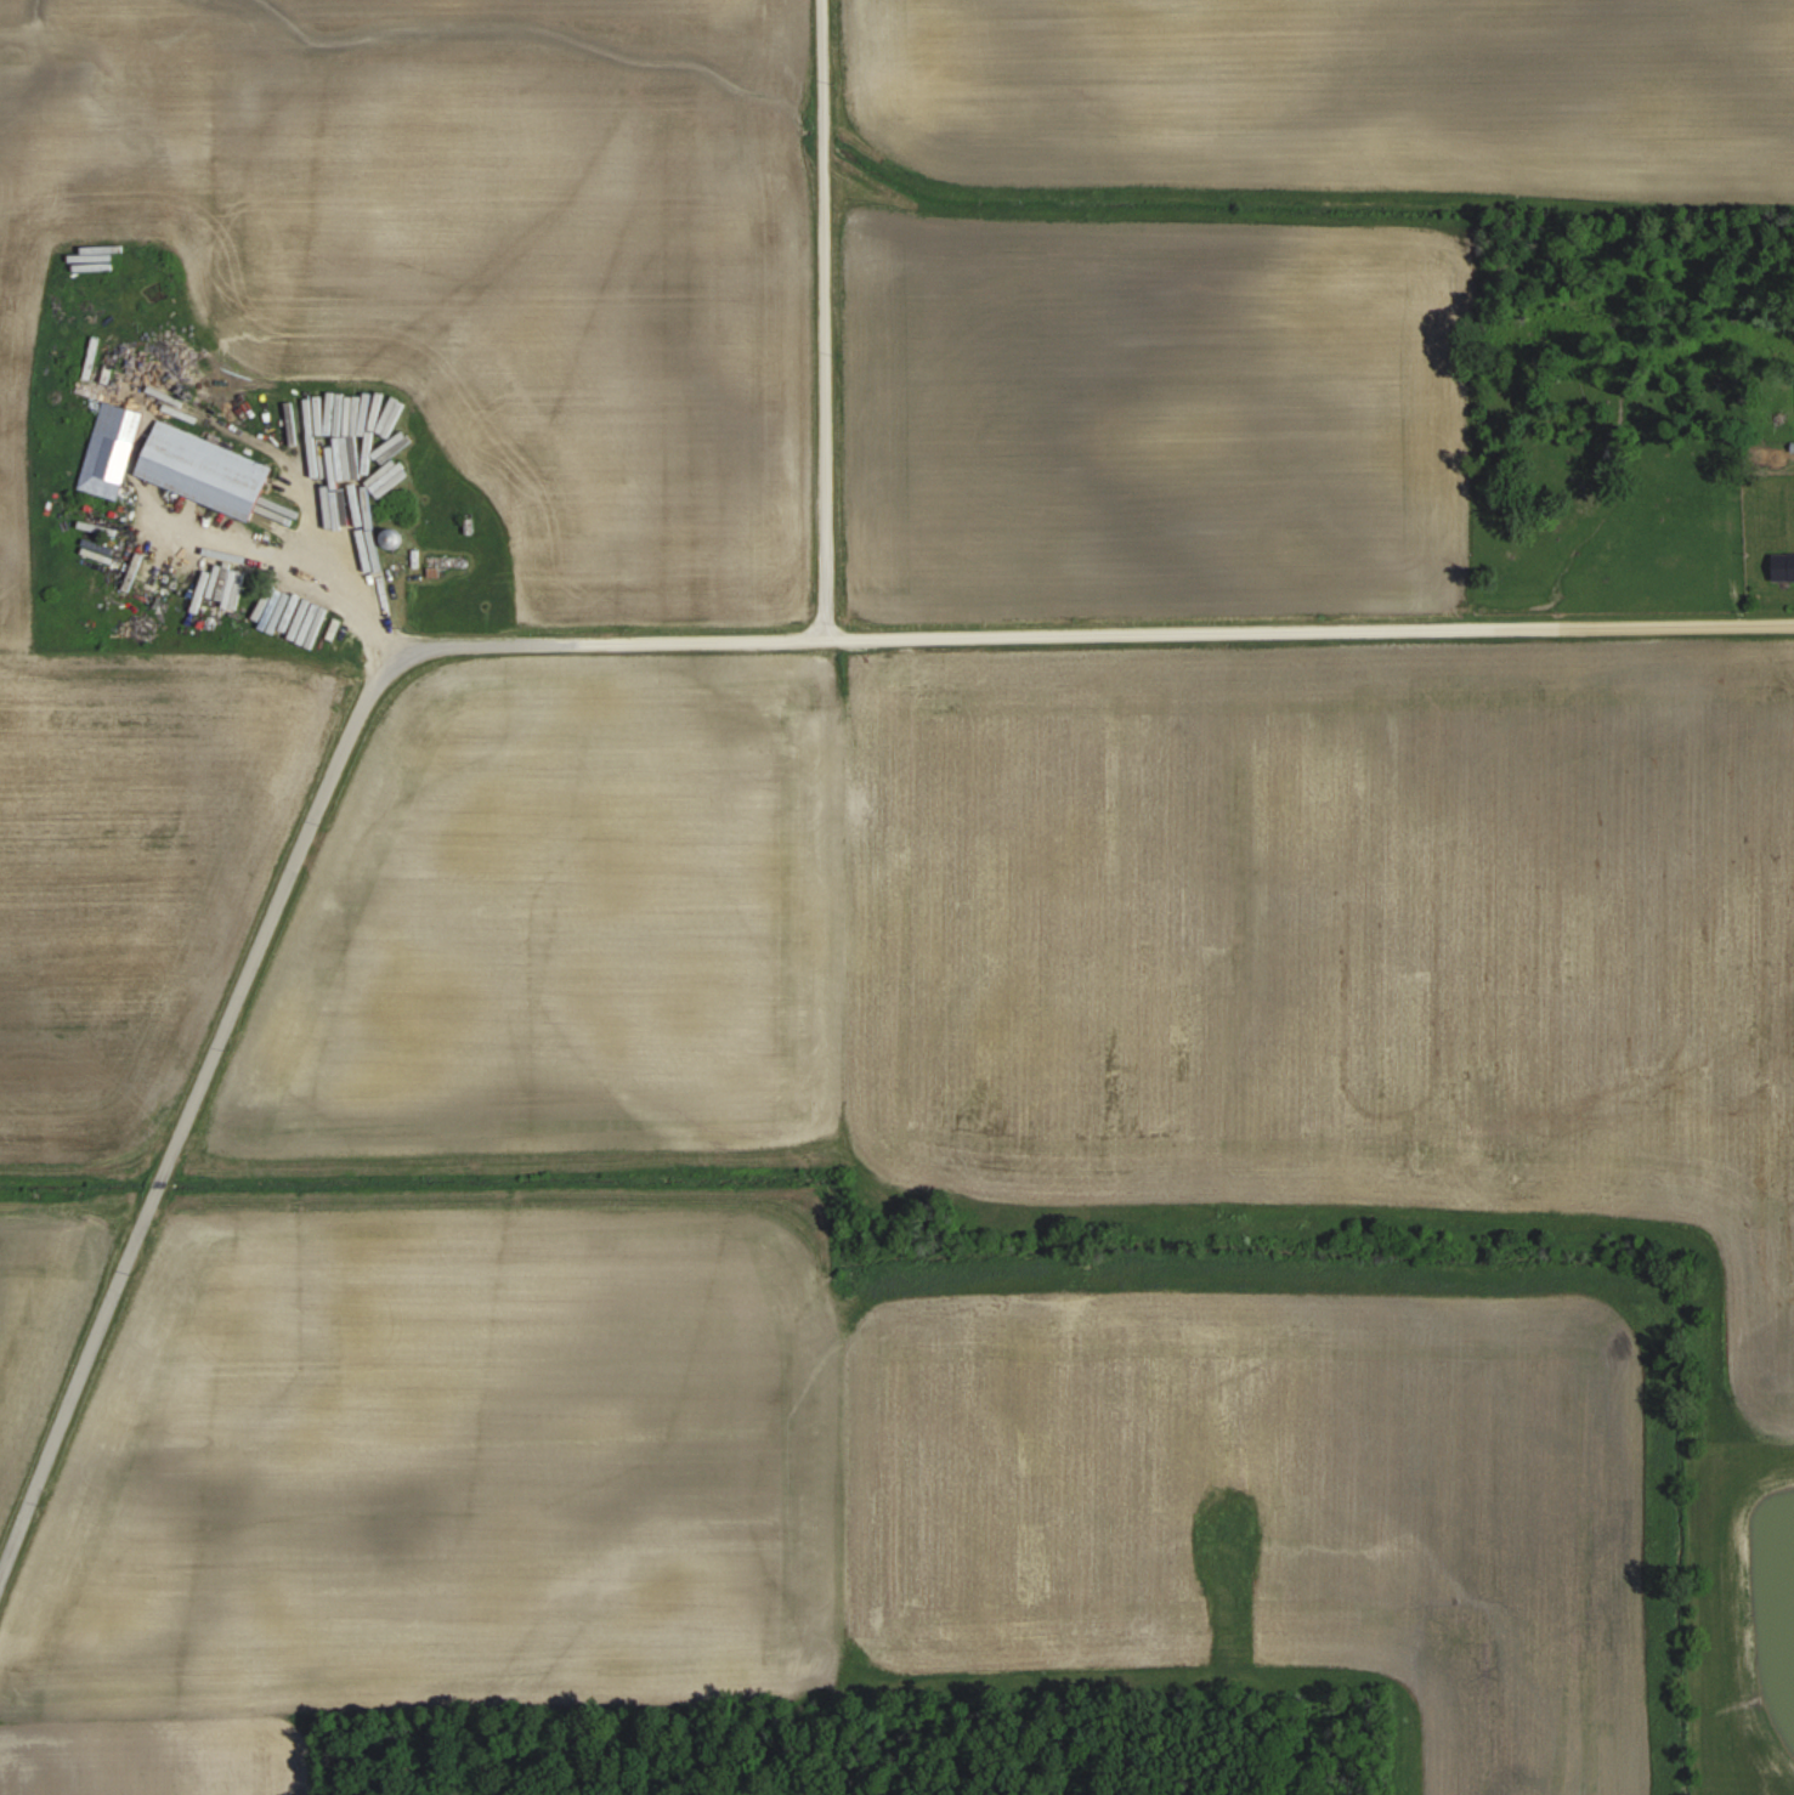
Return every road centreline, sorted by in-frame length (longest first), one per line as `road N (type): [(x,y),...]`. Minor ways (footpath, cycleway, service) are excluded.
road 1 (residential): [(0,1599),(377,674),(465,635),(828,639)]
road 2 (residential): [(828,639),(1793,622)]
road 3 (residential): [(828,639),(819,0)]

